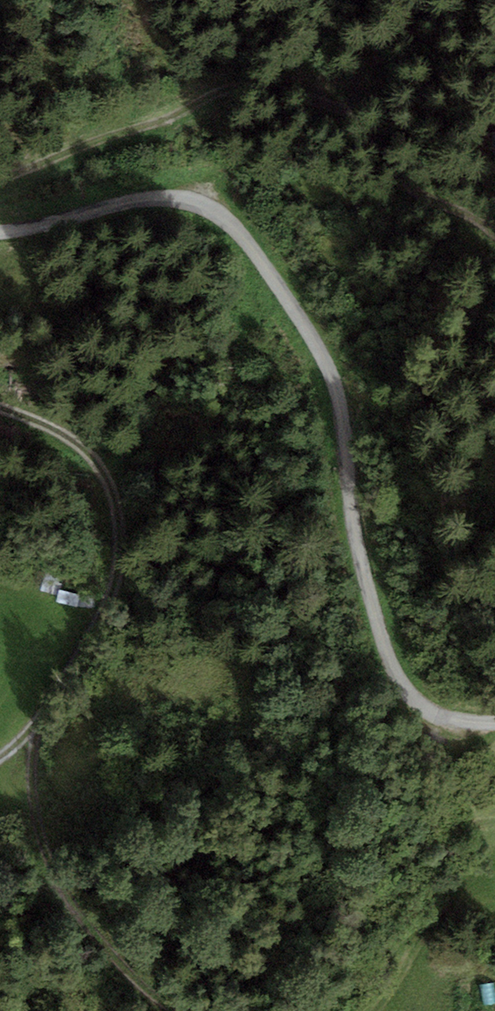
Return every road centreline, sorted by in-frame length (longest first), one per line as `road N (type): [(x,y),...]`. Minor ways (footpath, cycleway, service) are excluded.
road 1 (track): [(0,183),(246,87),(336,108),(365,126),(413,188),(472,213),(494,234)]
road 2 (track): [(0,410),(45,427),(91,466),(114,514),(122,575),(94,640),(34,725),(0,756)]
road 3 (track): [(34,725),(32,797),(51,858),(99,943),(188,1010)]

